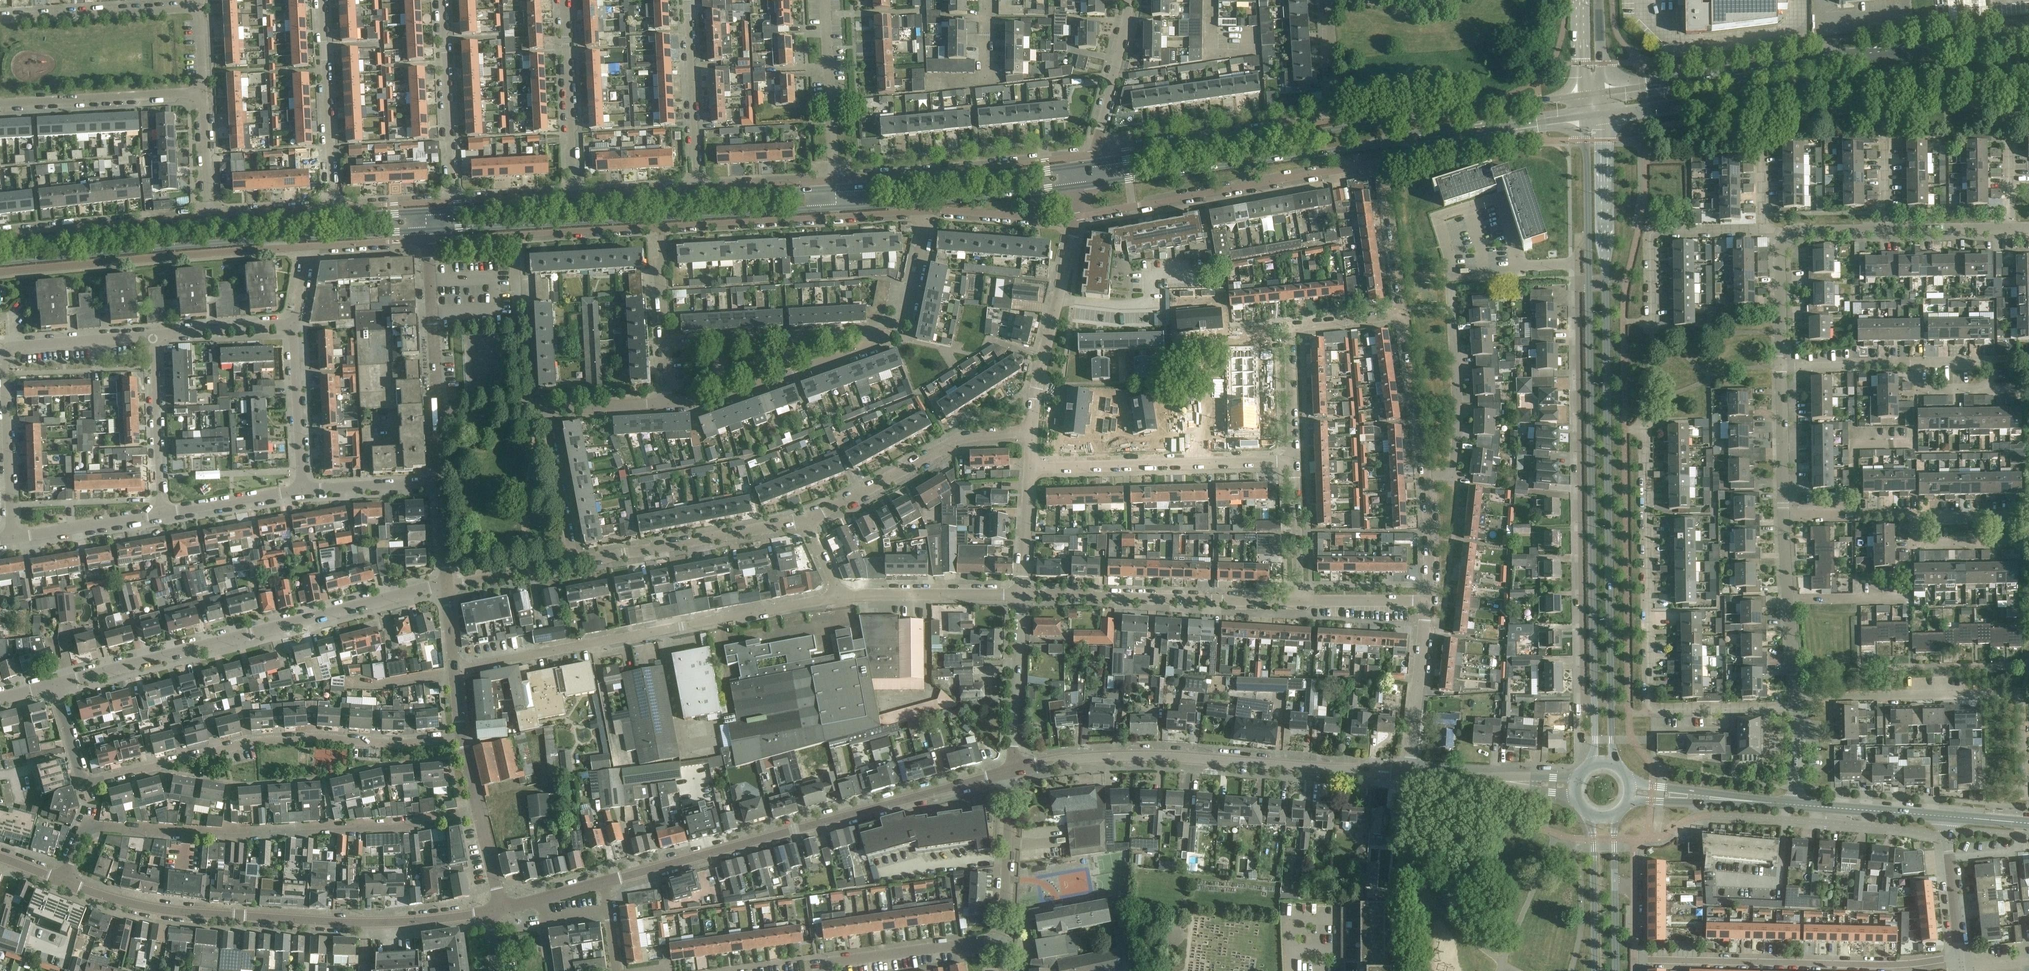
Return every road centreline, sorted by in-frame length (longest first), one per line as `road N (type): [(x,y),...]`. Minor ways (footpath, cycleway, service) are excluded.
road 1 (residential): [(429,239),(929,211)]
road 2 (secondary): [(1091,185),(1584,116)]
road 3 (secondary): [(1582,95),(1095,164)]
road 4 (tertiary): [(1618,766),(1610,704),(1606,285)]
road 5 (residential): [(1079,217),(1381,162),(1404,312)]
road 6 (residential): [(63,882),(86,825),(227,833),(478,812)]
road 7 (unclassified): [(63,882),(180,914),(357,924),(492,911)]
road 8 (secondary): [(2028,37),(1601,93)]
road 9 (residential): [(1578,285),(1583,703),(1593,703)]
road 10 (secondary): [(1603,114),(2028,68)]
road 11 (unclassified): [(605,882),(1012,769)]
road 12 (tertiary): [(1587,285),(1593,703)]
road 13 (secondary): [(835,189),(428,212)]
road 14 (secondary): [(429,230),(836,208)]
road 15 (residential): [(55,685),(446,585)]
road 16 (unclassified): [(1012,769),(1132,755),(1409,774)]
road 17 (residential): [(454,668),(840,596)]
road 18 (residential): [(82,785),(256,742),(461,737)]
road 19 (residential): [(12,538),(5,353),(18,345),(152,335)]
road 20 (residential): [(1960,959),(1634,960)]
road 21 (residential): [(1651,708),(1644,411)]
road 22 (secondary): [(0,263),(279,239)]
road 23 (residential): [(1299,600),(1021,592)]
road 24 (residential): [(1096,154),(835,180)]
road 25 (secondary): [(1095,164),(835,189)]
road 26 (residential): [(1031,466),(1292,459)]
road 27 (secondary): [(836,208),(1091,185)]
road 28 (residential): [(806,519),(951,443),(1033,432)]
road 29 (residential): [(1338,121),(1096,154)]
road 30 (residential): [(1292,459),(1291,332),(1404,312)]
road 31 (residential): [(575,562),(806,519)]
road 32 (residential): [(669,403),(795,374),(884,338)]
road 33 (residential): [(1033,432),(1079,217)]
road 34 (residential): [(666,344),(884,338)]
road 35 (secondary): [(428,212),(212,224)]
road 36 (secondary): [(212,224),(0,243)]
road 37 (residential): [(1427,473),(1453,470),(1459,438),(1452,285)]
road 38 (residential): [(211,215),(0,234)]
road 39 (residential): [(335,208),(323,0)]
road 40 (residential): [(0,104),(205,92)]
road 41 (residential): [(452,202),(441,0)]
road 42 (residential): [(0,15),(200,5)]
road 43 (residential): [(1828,691),(2025,689)]
road 44 (residential): [(1437,219),(1499,199),(1517,267),(1577,265)]
road 45 (residential): [(575,195),(566,0)]
road 46 (residential): [(698,188),(687,0)]
road 47 (residential): [(1003,939),(834,961),(826,970)]
road 48 (residential): [(840,596),(1021,592)]
road 49 (residential): [(835,180),(825,0)]
road 50 (residential): [(160,514),(152,335)]
road 51 (residential): [(1012,769),(1021,592)]
road 52 (residential): [(1797,691),(1782,516)]
road 53 (unclassified): [(437,414),(429,239)]
road 54 (residential): [(1409,774),(1425,601)]
road 55 (tertiary): [(1606,285),(1603,114)]
road 56 (residential): [(1003,939),(1012,769)]
road 57 (residential): [(300,492),(294,323)]
road 58 (residential): [(1427,473),(1404,312)]
road 59 (residential): [(1096,154),(1129,0)]
road 60 (tertiary): [(1585,814),(1595,970)]
road 61 (residential): [(575,562),(546,409)]
road 62 (secondary): [(279,239),(429,230)]
road 63 (residential): [(929,211),(1079,217)]
road 64 (residential): [(1782,516),(1781,366)]
road 65 (residential): [(12,538),(160,514)]
road 66 (tertiary): [(1947,817),(1798,805)]
road 67 (residential): [(523,410),(513,261)]
road 68 (residential): [(1651,708),(1797,713)]
road 69 (residential): [(1921,513),(1921,531),(1930,540),(2010,537),(2019,531),(2011,511)]
road 70 (residential): [(152,335),(294,323)]
road 71 (residential): [(160,514),(300,492)]
road 72 (residential): [(300,492),(441,483)]
road 73 (residential): [(1299,600),(1292,459)]
road 74 (residential): [(884,338),(910,317),(929,211)]
road 75 (residential): [(835,180),(698,188)]
road 76 (residential): [(1858,513),(1857,437),(1915,435)]
road 77 (residential): [(446,585),(575,562)]
road 78 (residential): [(1781,366),(1780,252),(1786,237)]
road 79 (residential): [(1425,601),(1427,473)]
road 80 (residential): [(1021,592),(1031,466)]
road 81 (residential): [(2012,228),(1886,230)]
road 82 (residential): [(1425,601),(1299,600)]
road 83 (residential): [(335,208),(211,215)]
road 84 (residential): [(698,188),(575,195)]
road 85 (residential): [(575,195),(452,202)]
road 86 (residential): [(546,409),(669,403)]
road 87 (residential): [(211,215),(205,92)]
road 88 (tertiary): [(1584,116),(1587,239)]
road 89 (residential): [(1338,121),(1327,0)]
road 90 (residential): [(1886,230),(1882,109)]

